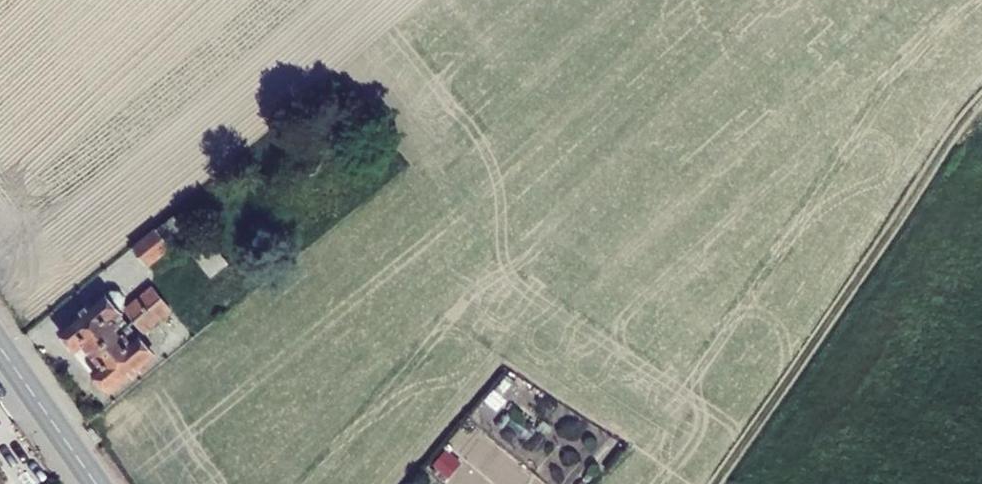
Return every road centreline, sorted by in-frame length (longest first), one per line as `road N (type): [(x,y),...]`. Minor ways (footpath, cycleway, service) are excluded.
road 1 (track): [(717,483),(981,101)]
road 2 (tertiary): [(96,483),(0,347)]

